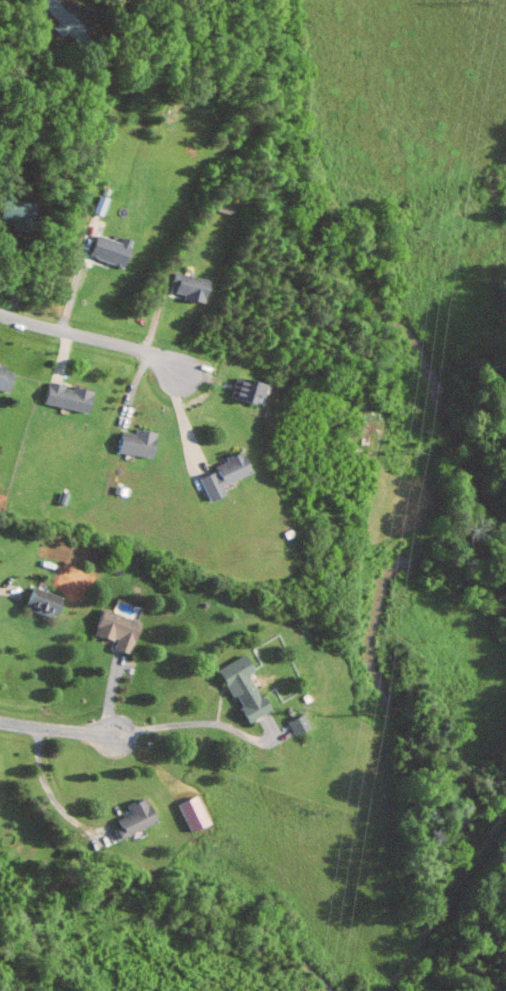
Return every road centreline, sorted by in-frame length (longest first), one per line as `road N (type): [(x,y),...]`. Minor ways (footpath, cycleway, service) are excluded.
road 1 (residential): [(0,314),(152,353),(178,371)]

